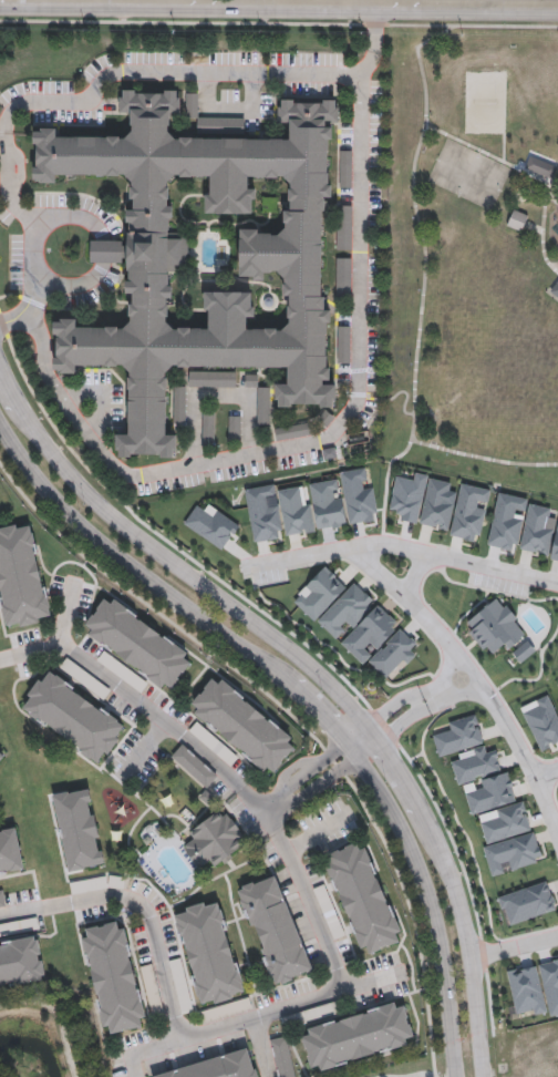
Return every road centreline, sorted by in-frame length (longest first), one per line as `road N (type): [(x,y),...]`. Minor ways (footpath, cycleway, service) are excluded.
road 1 (tertiary): [(484,1076),(464,923),(441,844),(401,775),(360,715),(299,655),(94,502),(33,432),(0,363)]
road 2 (tertiary): [(0,427),(64,509),(289,681),(359,757),(415,855),(440,935),(457,1076)]
road 3 (tertiary): [(159,0),(557,4)]
road 4 (residential): [(249,567),(380,540),(557,582)]
road 5 (residential): [(557,839),(504,720),(420,611)]
road 6 (residential): [(370,730),(459,695),(472,675)]
road 7 (residential): [(472,675),(389,706),(370,730)]

